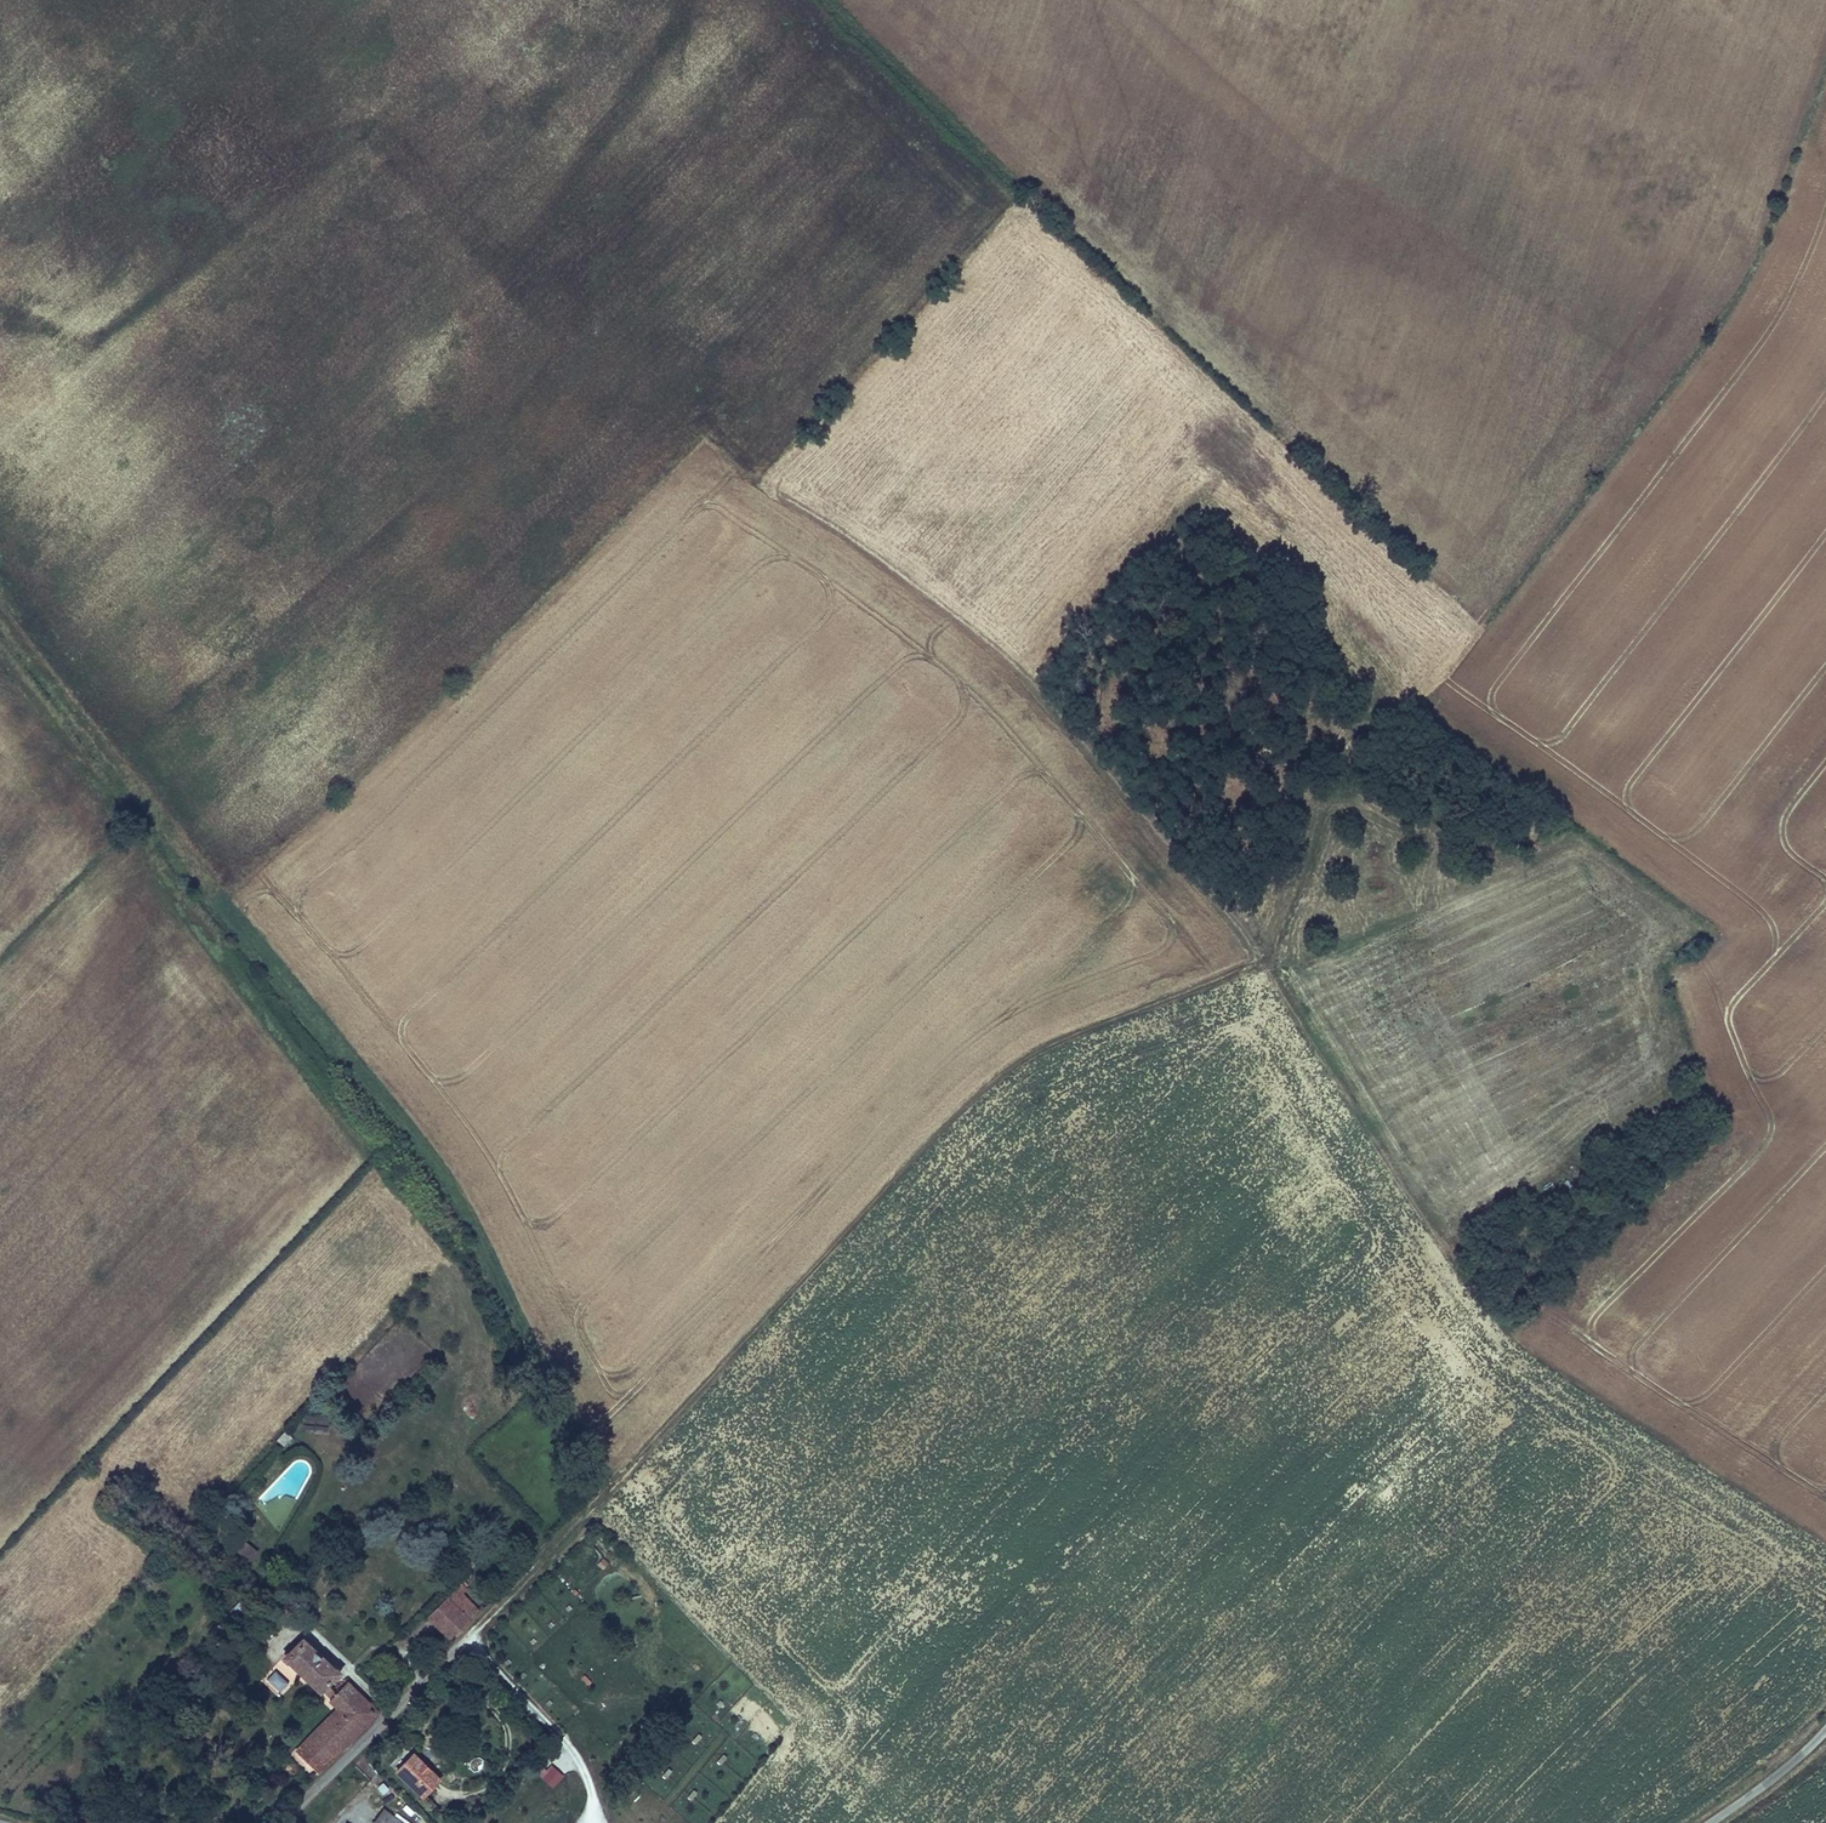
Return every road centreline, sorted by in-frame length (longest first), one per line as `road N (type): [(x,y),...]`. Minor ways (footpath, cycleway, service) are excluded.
road 1 (residential): [(296,1822),(428,1683)]
road 2 (unclassified): [(1712,1822),(1825,1731)]

